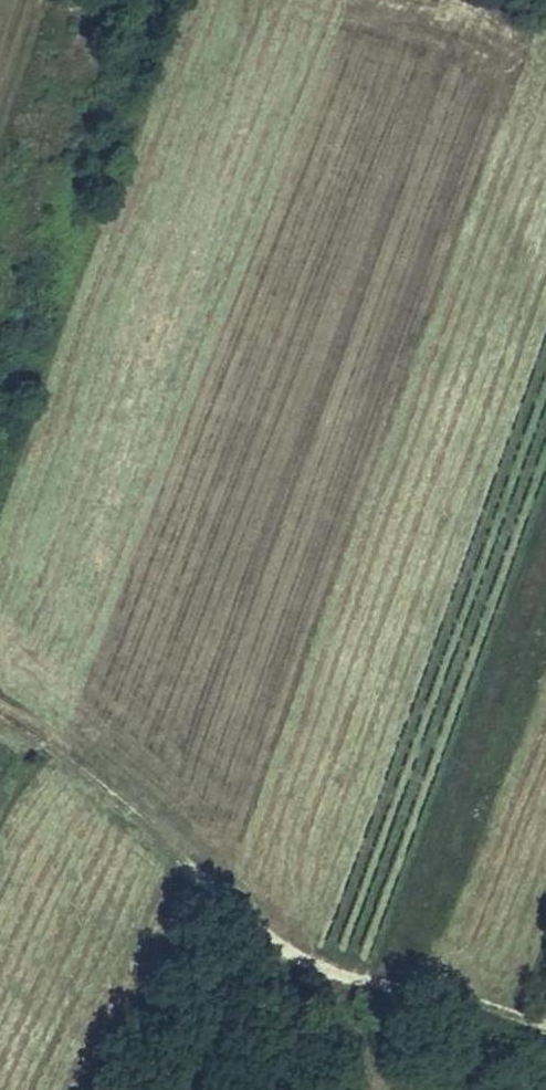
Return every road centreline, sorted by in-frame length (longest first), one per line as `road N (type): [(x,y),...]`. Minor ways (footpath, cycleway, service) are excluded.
road 1 (track): [(545,1028),(448,997),(316,974),(281,952),(94,770),(0,711)]

